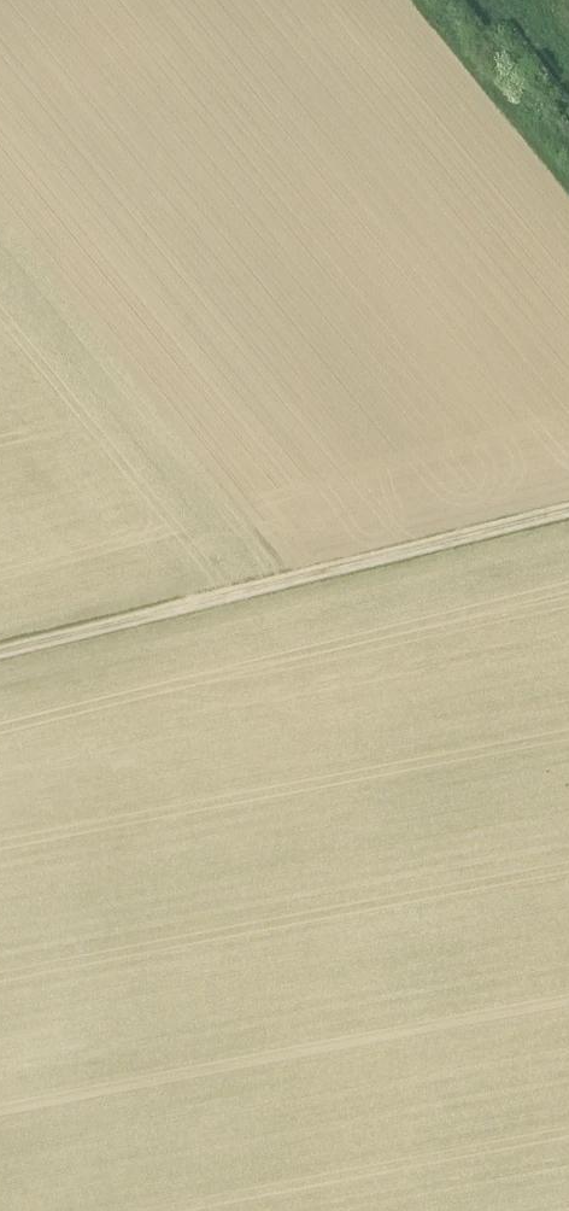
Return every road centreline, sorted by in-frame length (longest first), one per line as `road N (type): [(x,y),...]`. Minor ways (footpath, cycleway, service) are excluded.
road 1 (track): [(568,511),(0,655)]

